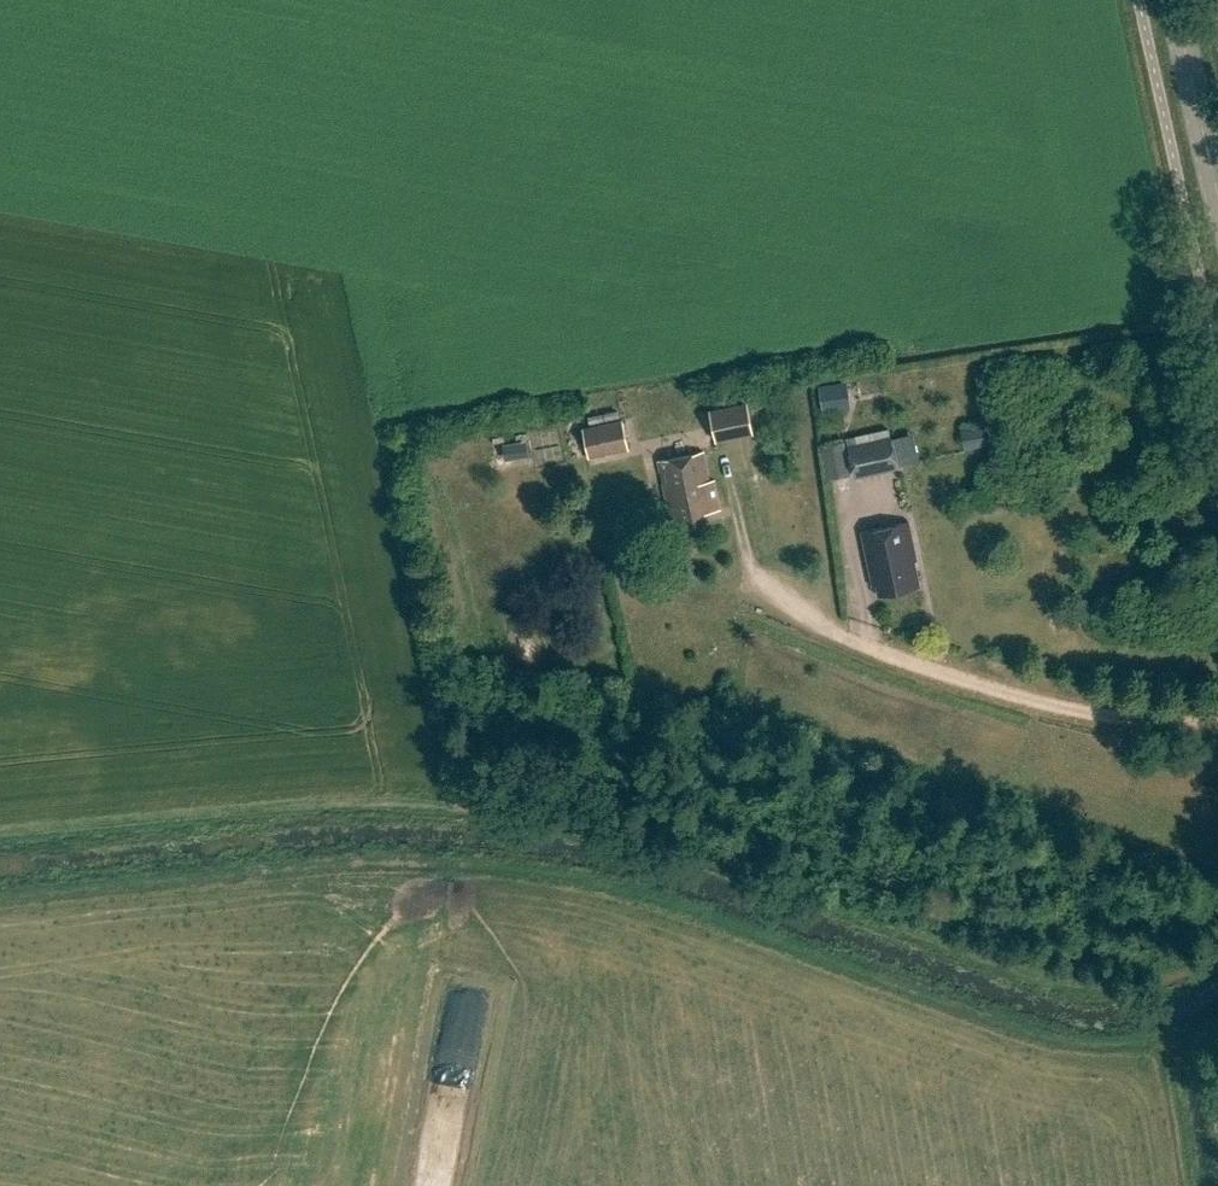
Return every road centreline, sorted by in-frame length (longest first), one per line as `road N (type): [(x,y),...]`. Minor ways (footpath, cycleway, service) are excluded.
road 1 (unclassified): [(1217,724),(1169,727),(994,694),(745,598),(712,577)]
road 2 (secondary): [(1217,170),(1176,0)]

